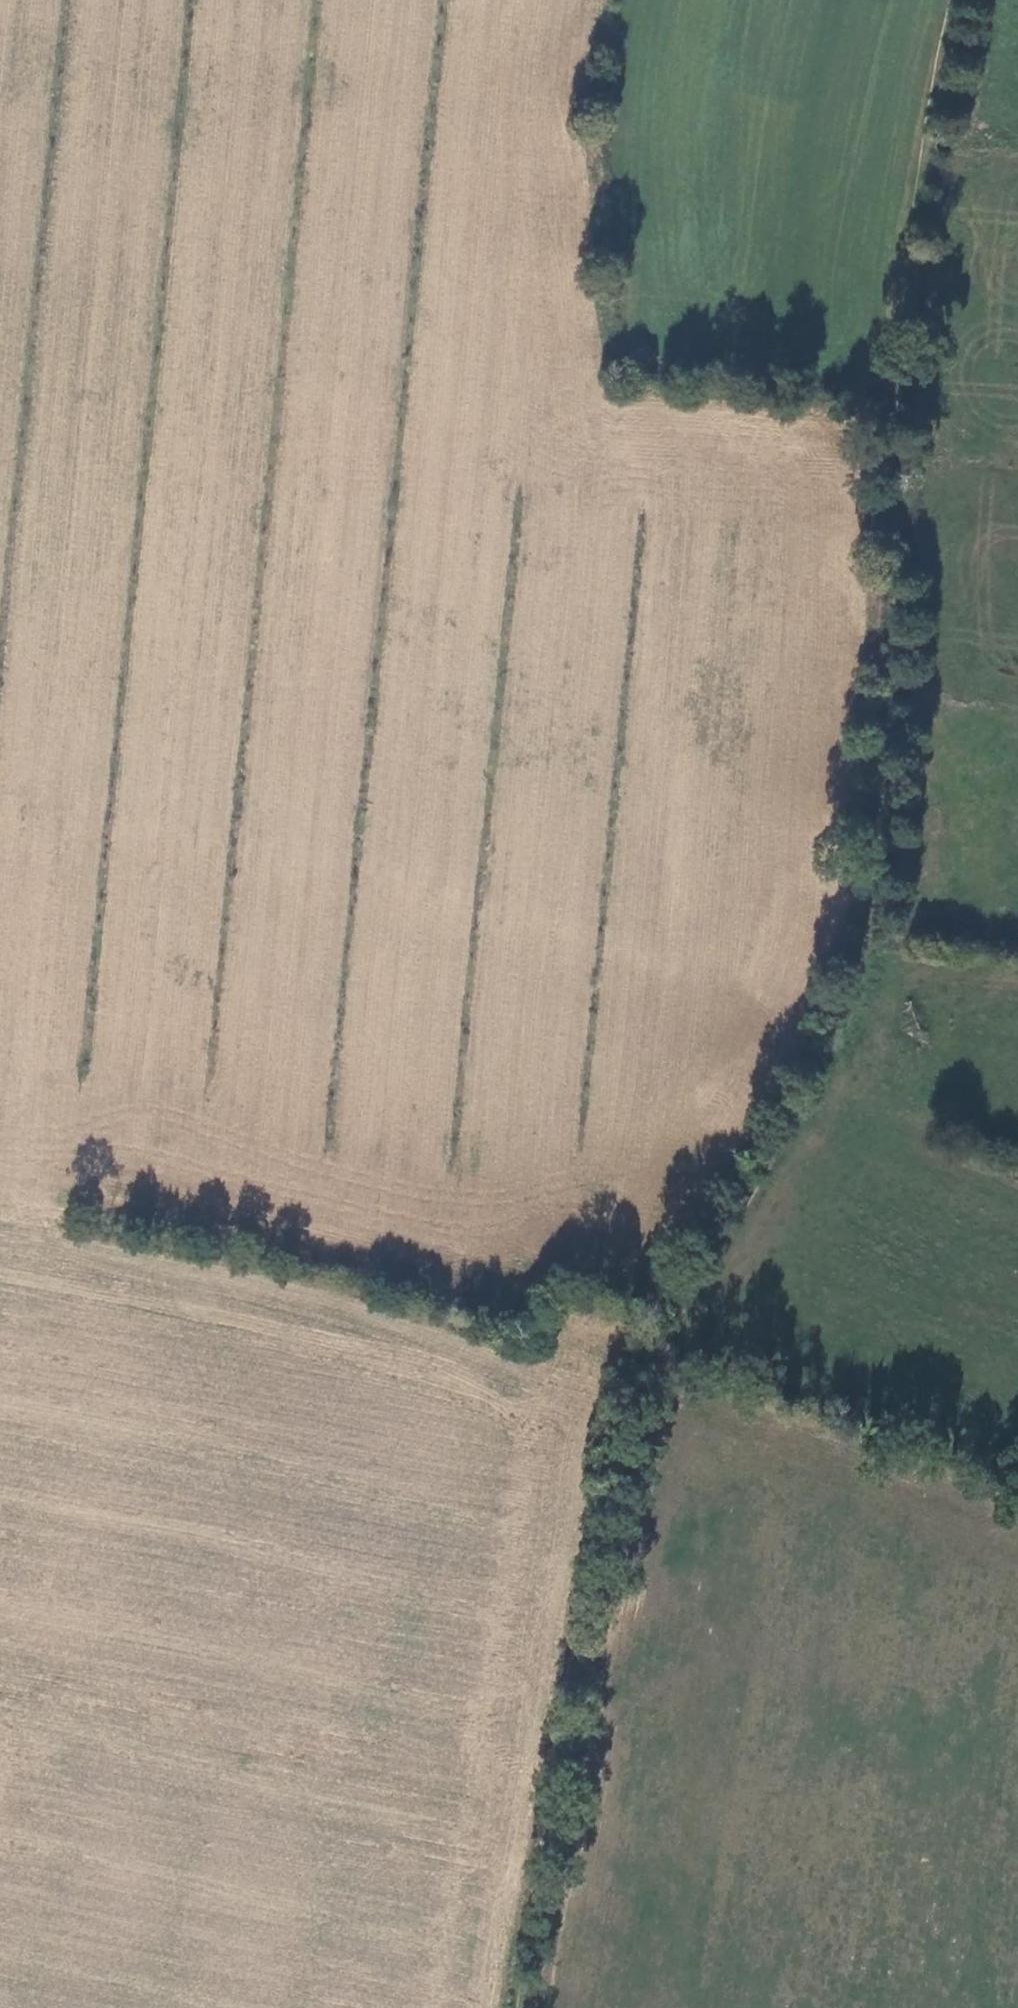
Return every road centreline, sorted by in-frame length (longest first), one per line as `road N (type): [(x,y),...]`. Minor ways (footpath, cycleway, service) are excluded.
road 1 (track): [(959,0),(896,338),(882,773),(859,964),(836,1052),(803,1119),(700,1276),(610,1497),(578,1635),(517,2007)]

